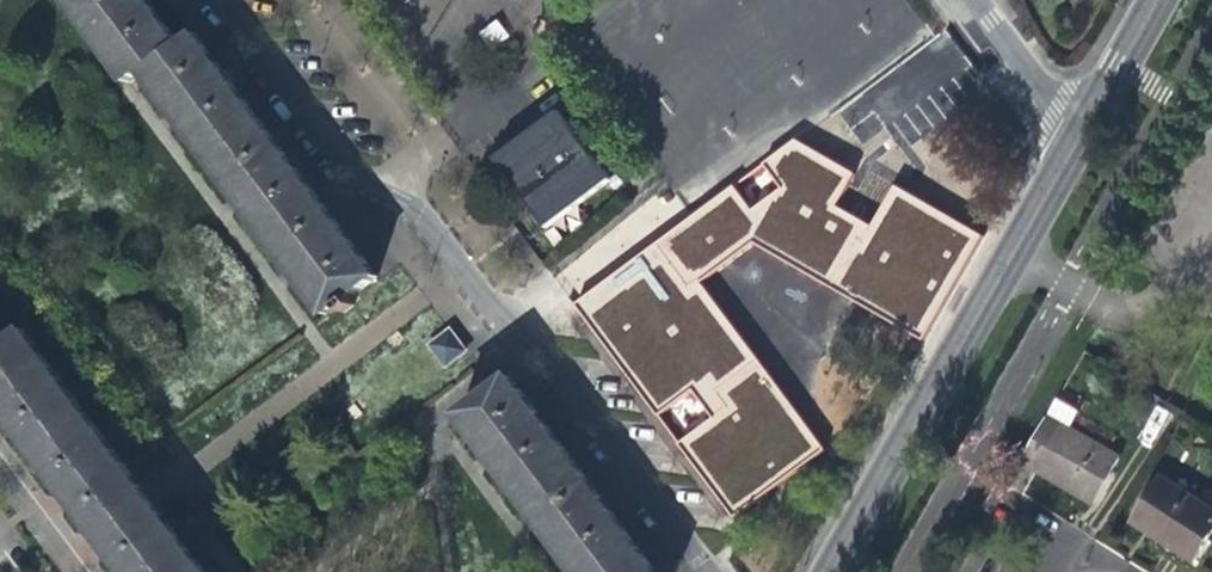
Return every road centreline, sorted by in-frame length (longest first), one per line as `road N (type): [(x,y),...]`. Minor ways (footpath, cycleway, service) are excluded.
road 1 (residential): [(718,571),(469,265),(274,0)]
road 2 (residential): [(827,571),(1069,144)]
road 3 (residential): [(961,0),(1069,144)]
road 4 (residential): [(1069,144),(1149,0)]

